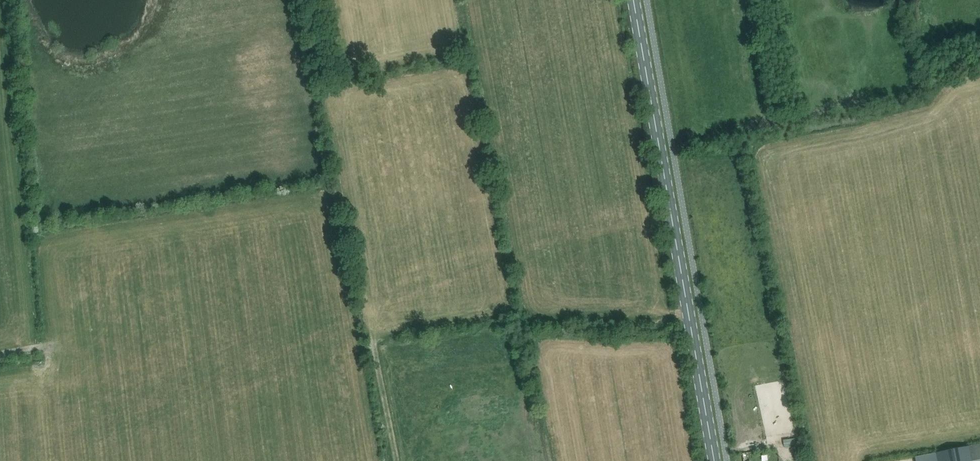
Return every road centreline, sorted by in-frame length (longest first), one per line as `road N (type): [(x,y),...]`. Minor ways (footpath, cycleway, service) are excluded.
road 1 (tertiary): [(715,460),(634,0)]

